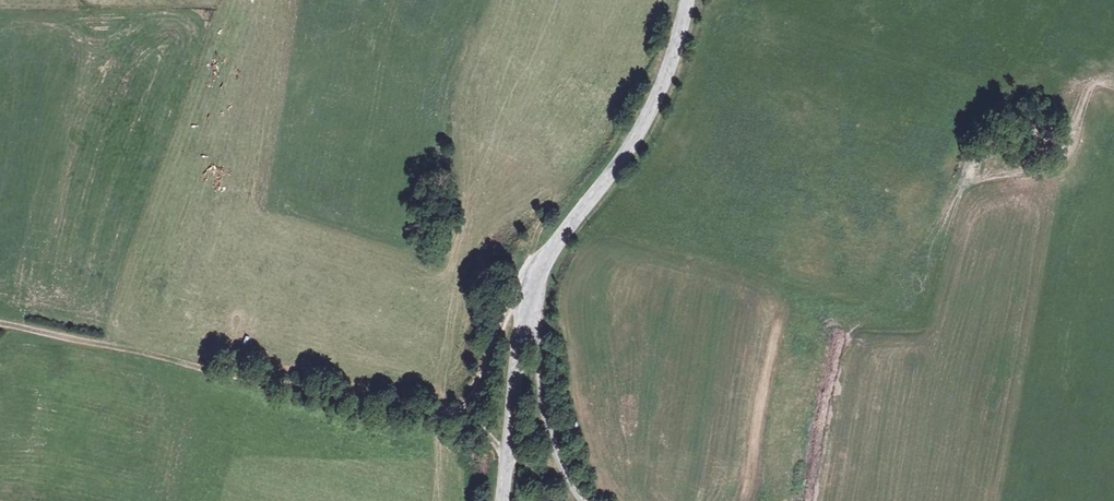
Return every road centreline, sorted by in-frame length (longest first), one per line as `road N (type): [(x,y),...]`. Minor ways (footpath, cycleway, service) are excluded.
road 1 (track): [(587,500),(558,457),(546,415),(531,300),(515,299),(474,396),(459,414),(437,417),(0,324)]
road 2 (tertiary): [(681,0),(671,39),(613,166),(544,262),(531,300),(502,500)]
road 3 (track): [(459,414),(559,500)]

